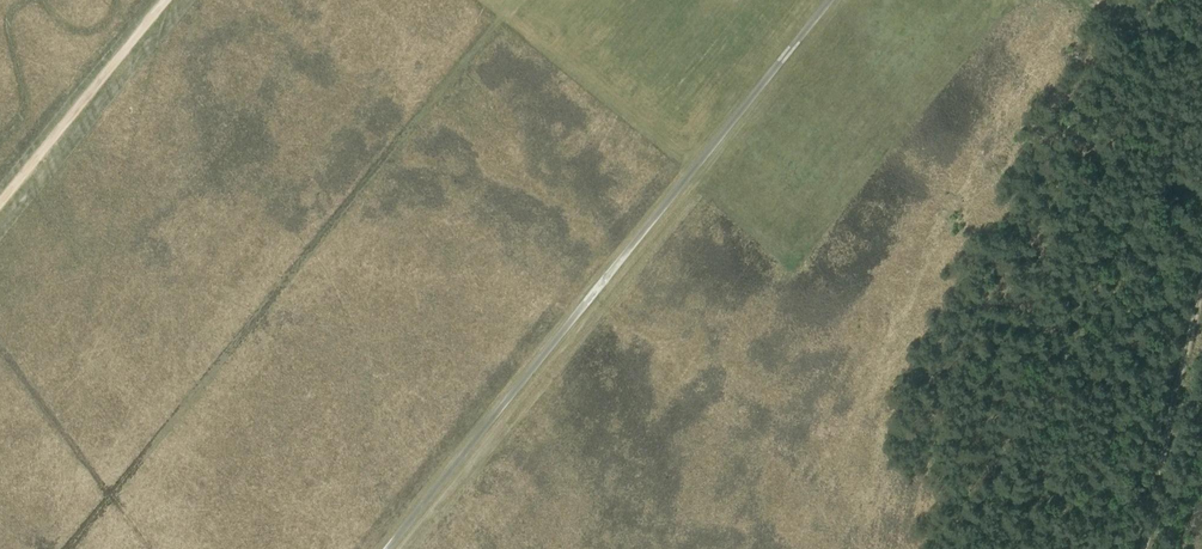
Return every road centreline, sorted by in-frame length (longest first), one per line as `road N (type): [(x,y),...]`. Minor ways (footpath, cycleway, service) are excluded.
road 1 (track): [(68,548),(515,0)]

